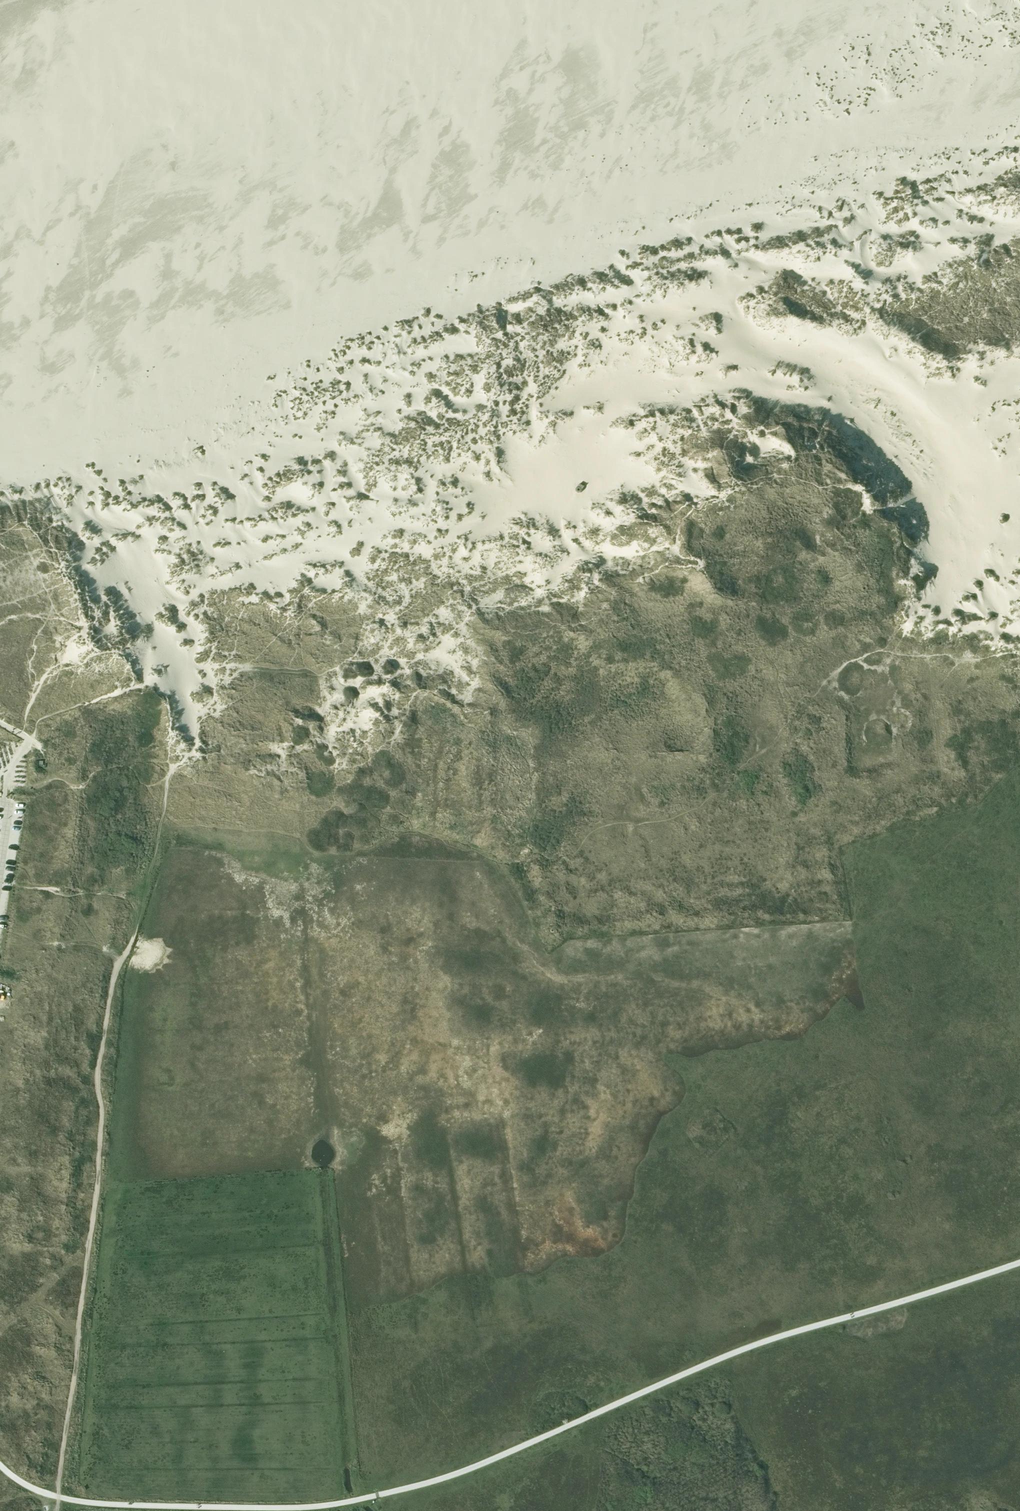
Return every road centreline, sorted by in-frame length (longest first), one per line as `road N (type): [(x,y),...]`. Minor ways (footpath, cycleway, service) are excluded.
road 1 (track): [(89,1244),(0,1328)]

